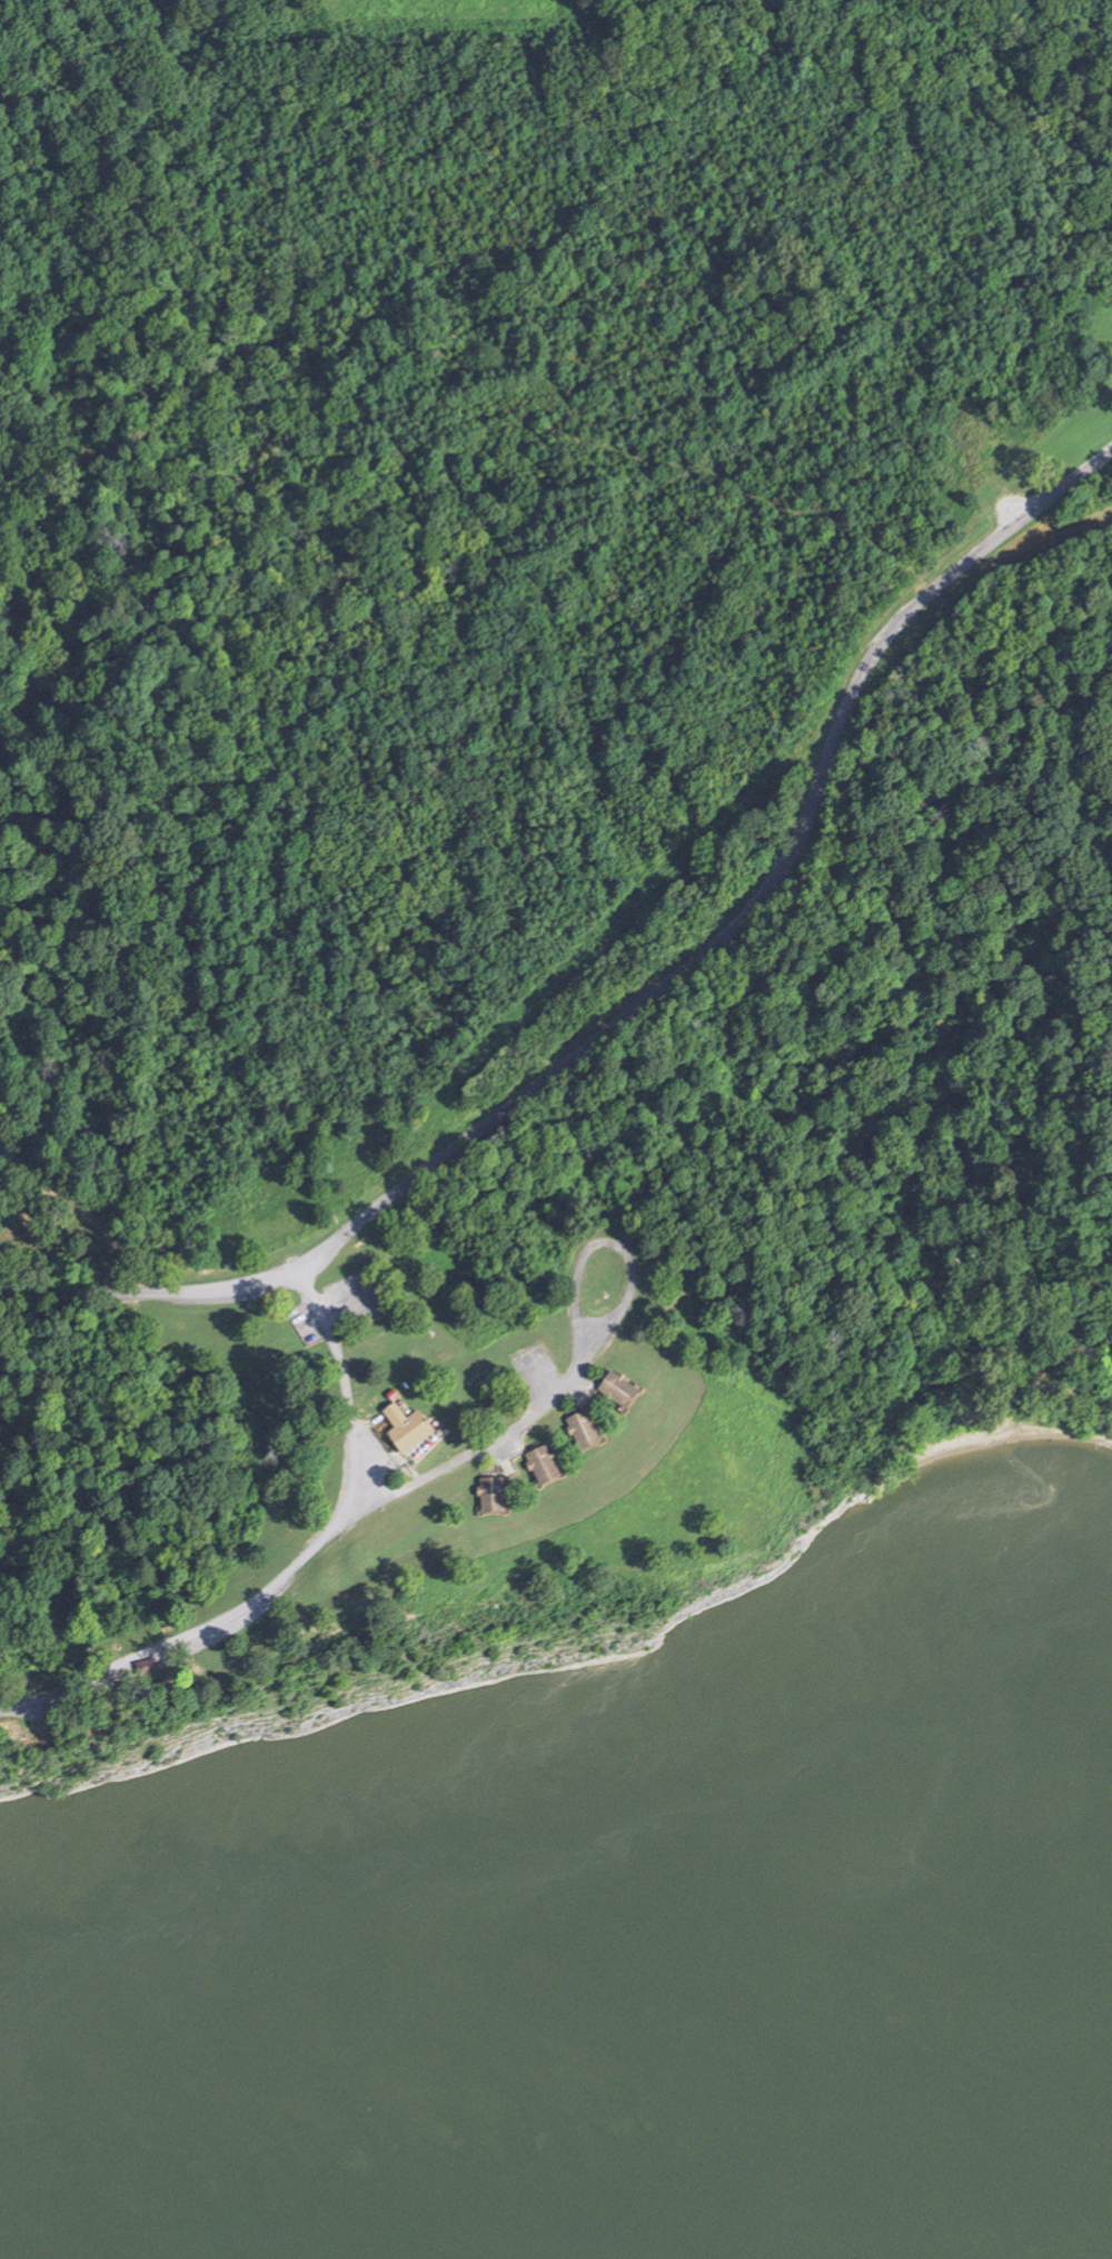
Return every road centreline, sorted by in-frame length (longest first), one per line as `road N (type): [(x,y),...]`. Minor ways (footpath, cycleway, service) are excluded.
road 1 (residential): [(292,1271),(736,924),(800,831),(871,659),(932,590),(1111,450)]
road 2 (residential): [(292,1271),(325,1324),(341,1390),(349,1480),(328,1528),(271,1584),(205,1627),(0,1712)]
road 3 (residential): [(292,1271),(189,1293),(0,1296)]

